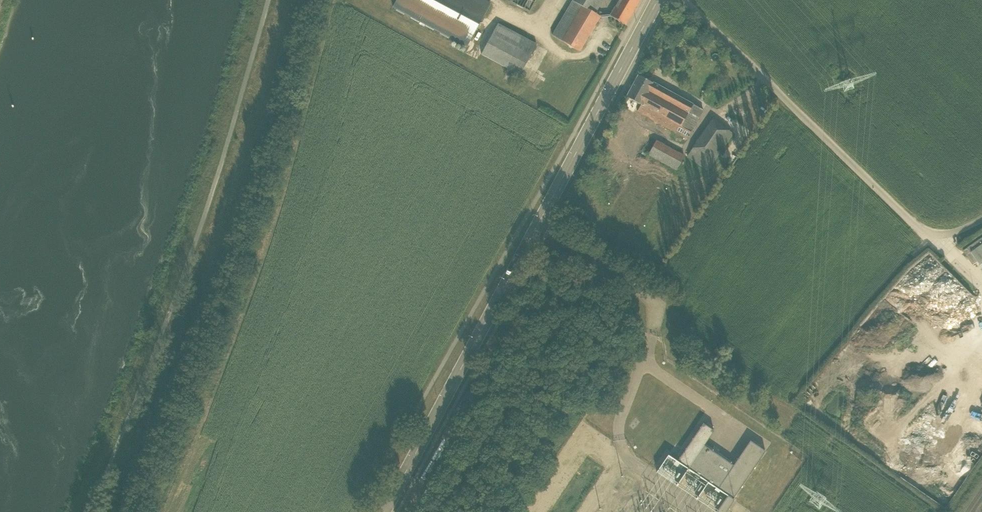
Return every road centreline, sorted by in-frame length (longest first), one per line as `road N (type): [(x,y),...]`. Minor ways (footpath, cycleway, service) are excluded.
road 1 (secondary): [(384,511),(658,0)]
road 2 (unclassified): [(981,220),(943,238),(920,230),(680,0)]

